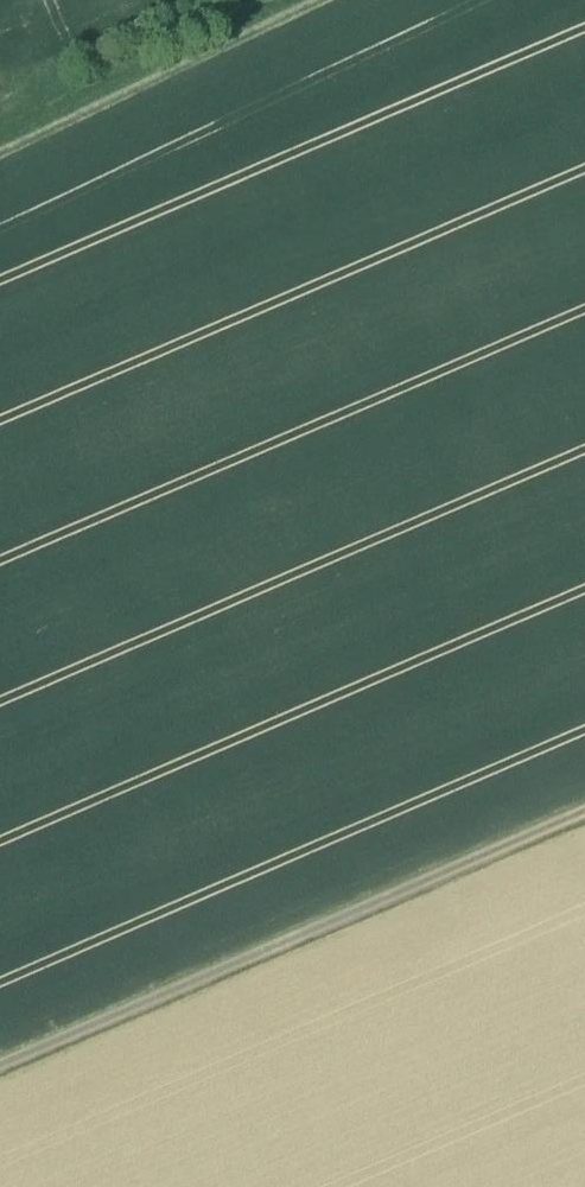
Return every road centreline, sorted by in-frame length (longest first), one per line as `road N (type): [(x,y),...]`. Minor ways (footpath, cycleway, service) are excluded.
road 1 (track): [(0,1083),(584,831)]
road 2 (track): [(306,0),(0,147)]

